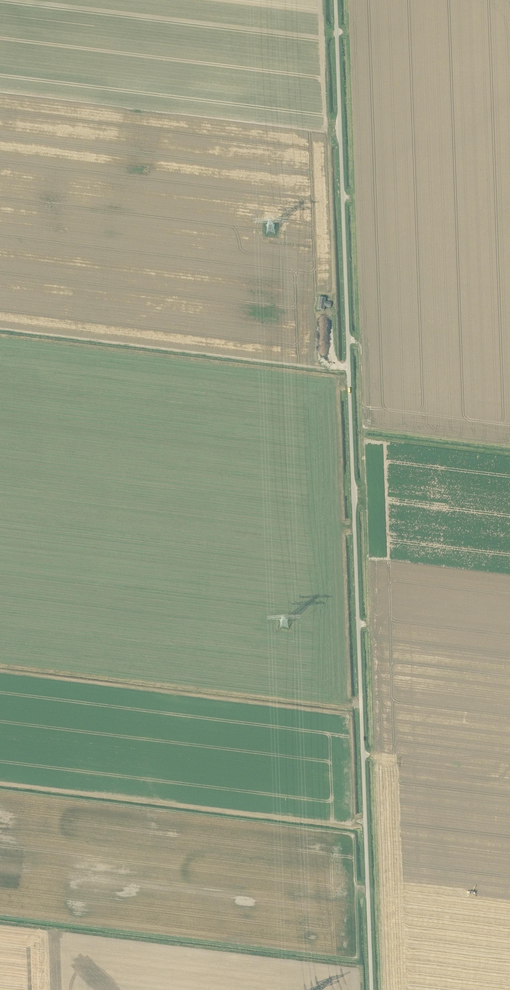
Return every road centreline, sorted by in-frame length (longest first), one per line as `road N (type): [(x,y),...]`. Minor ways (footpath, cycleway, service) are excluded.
road 1 (unclassified): [(371,989),(336,0)]

